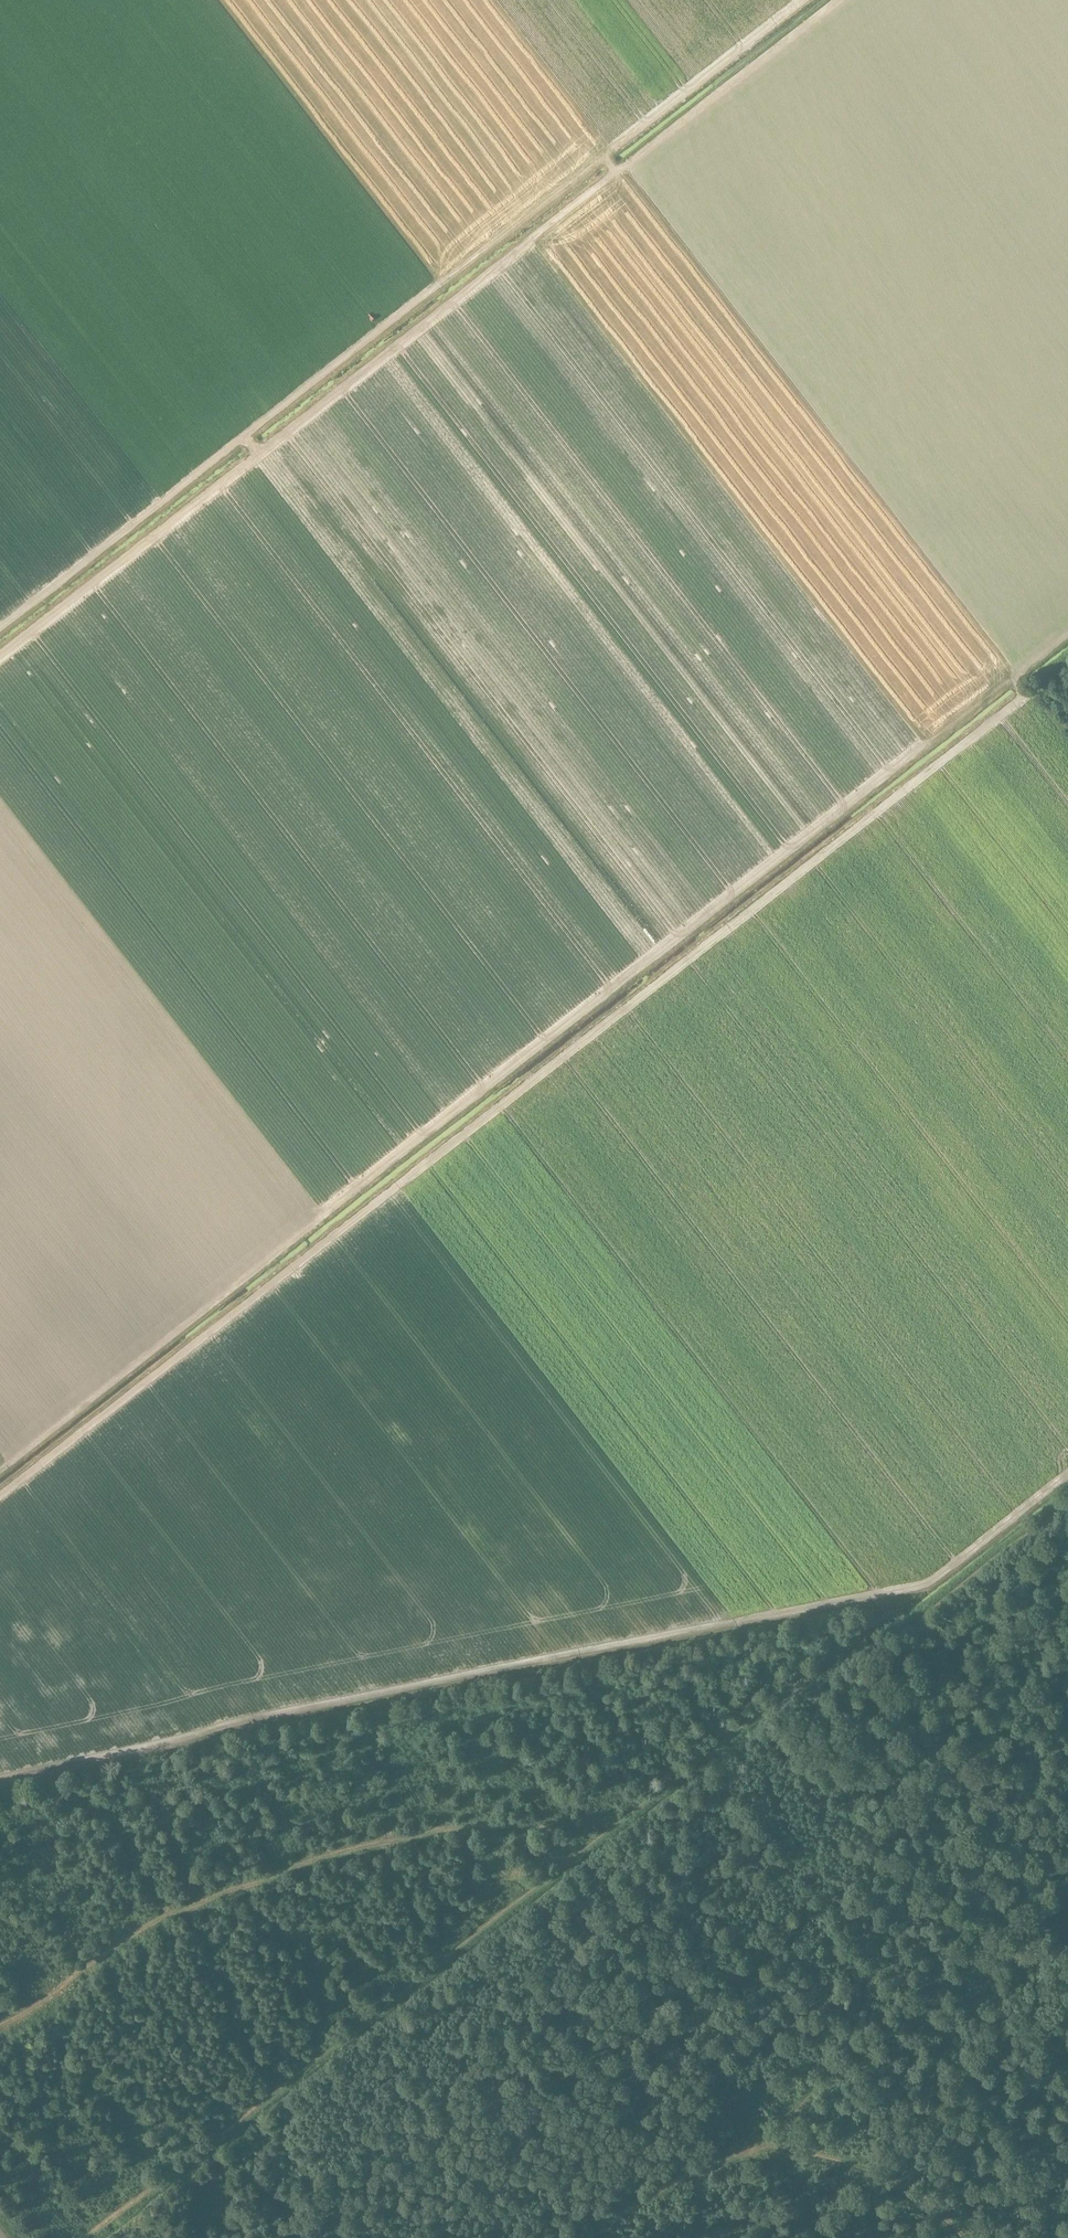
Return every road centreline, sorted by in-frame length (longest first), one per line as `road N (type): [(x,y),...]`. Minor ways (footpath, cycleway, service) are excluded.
road 1 (track): [(89,2237),(884,1616),(915,1626),(1067,1502)]
road 2 (track): [(0,2023),(144,1926),(236,1885),(404,1834),(525,1823)]
road 3 (track): [(583,2237),(667,2184),(774,2142),(908,2187),(962,2237)]
road 4 (track): [(774,2142),(863,2043),(1006,1944),(1067,1886)]

